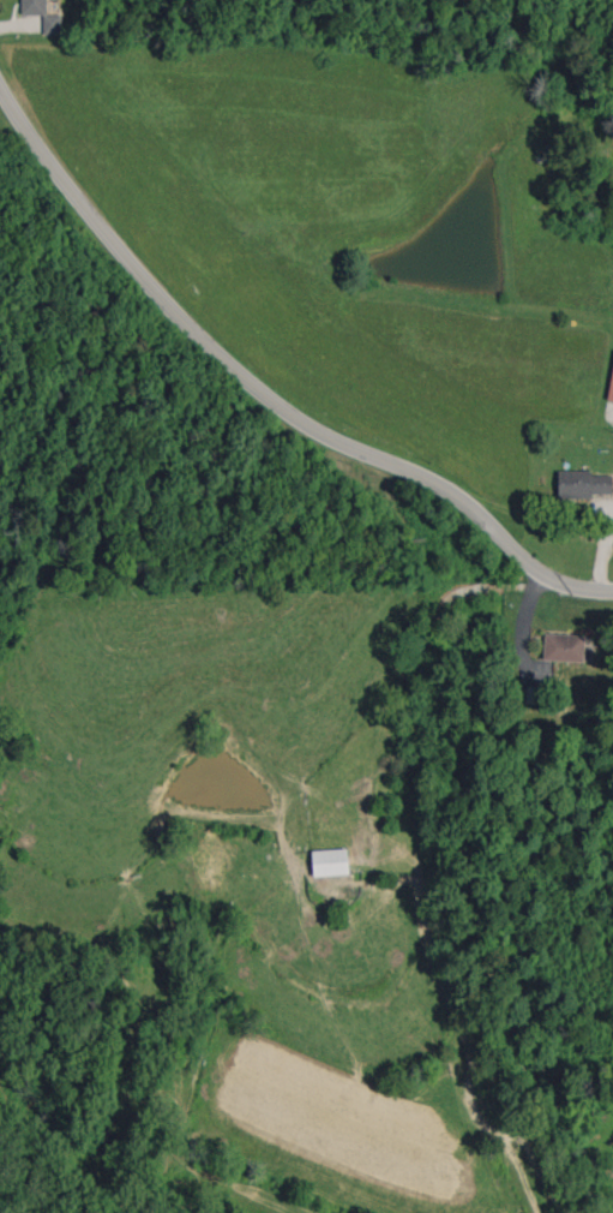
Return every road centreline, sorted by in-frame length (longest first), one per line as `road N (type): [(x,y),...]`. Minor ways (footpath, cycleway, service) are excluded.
road 1 (tertiary): [(0,86),(55,169),(160,298),(276,404),(456,497),(549,579),(612,592)]

